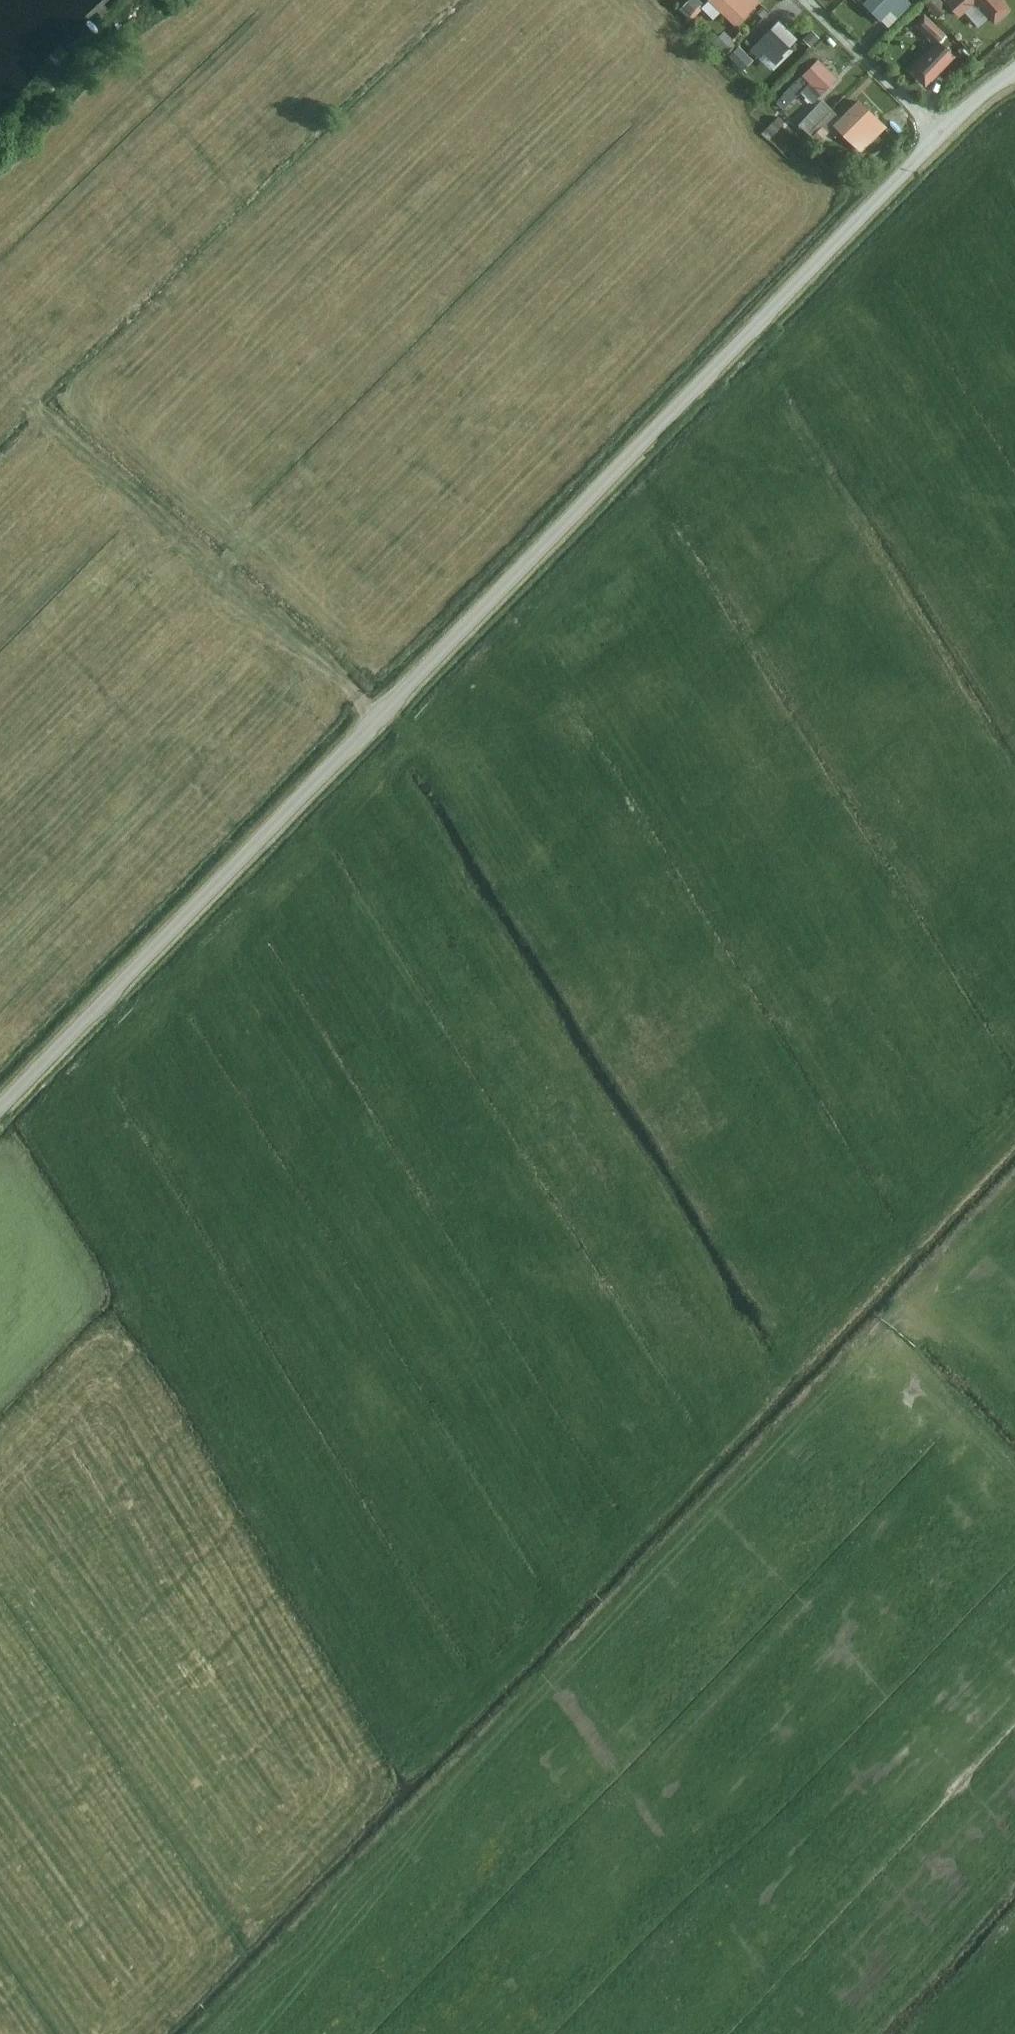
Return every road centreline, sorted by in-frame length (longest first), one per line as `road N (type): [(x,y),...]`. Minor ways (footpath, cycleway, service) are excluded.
road 1 (unclassified): [(0,1109),(980,99),(1014,79)]

